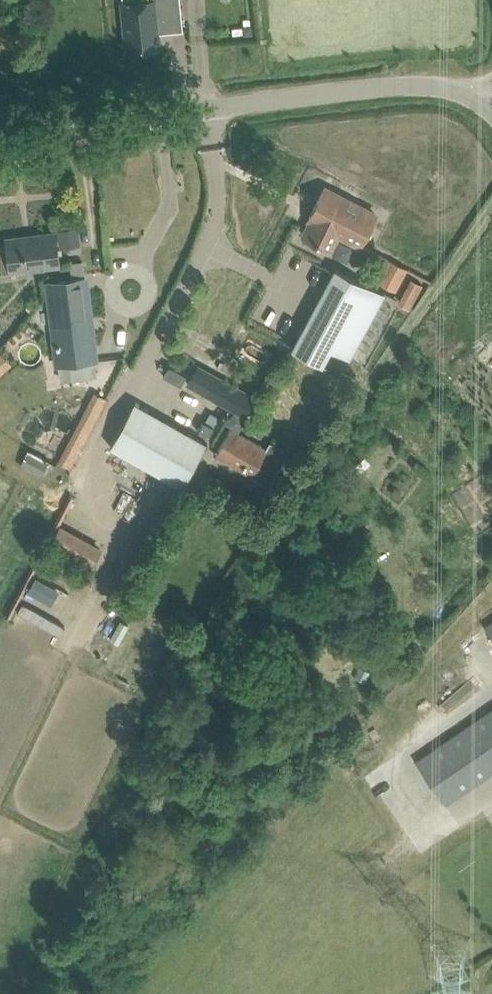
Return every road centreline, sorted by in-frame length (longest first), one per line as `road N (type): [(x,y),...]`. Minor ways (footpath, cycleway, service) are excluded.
road 1 (unclassified): [(490,105),(458,89),(417,84),(0,132)]

